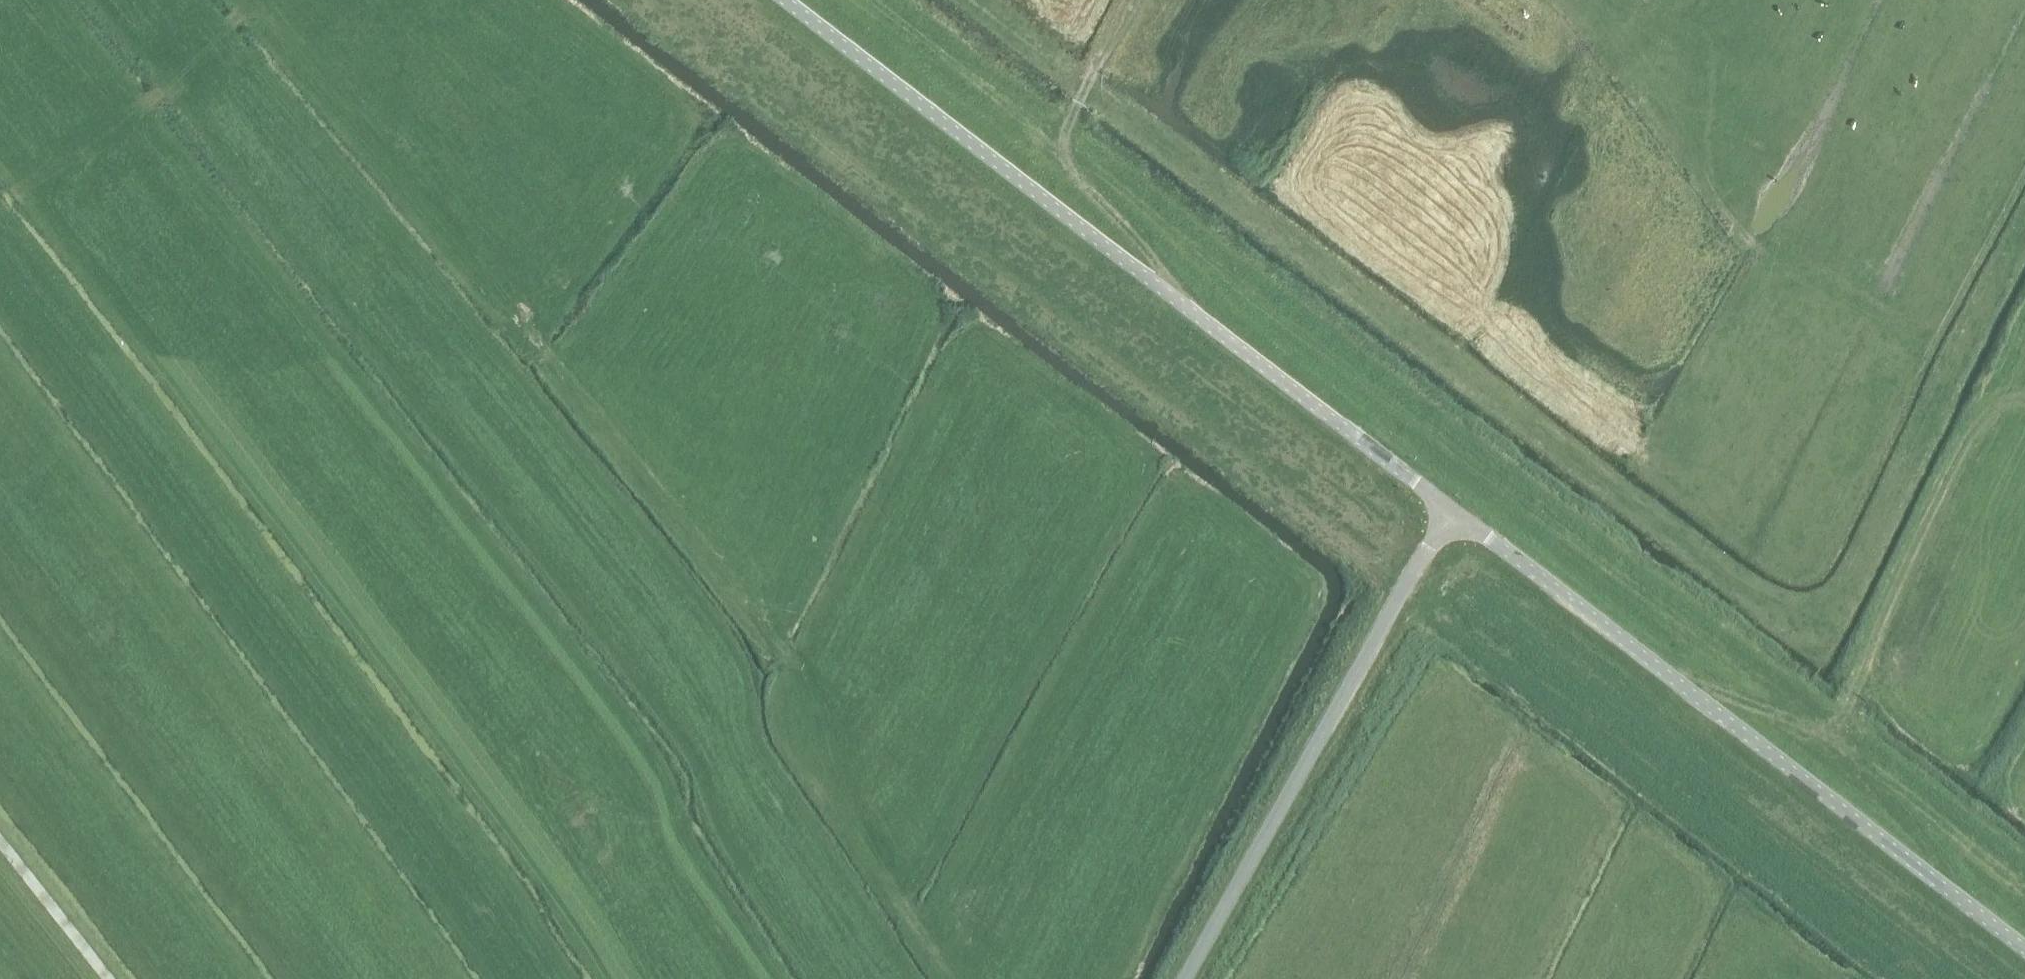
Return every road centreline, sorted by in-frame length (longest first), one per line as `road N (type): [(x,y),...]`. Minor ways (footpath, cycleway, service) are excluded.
road 1 (tertiary): [(787,0),(1451,509)]
road 2 (tertiary): [(1451,509),(2024,949)]
road 3 (unclassified): [(1190,978),(1451,509)]
road 4 (track): [(1953,894),(1837,734),(1706,686),(1683,686)]
road 5 (track): [(1131,0),(1067,122),(1066,155),(1170,293)]
road 6 (track): [(0,841),(109,978)]

